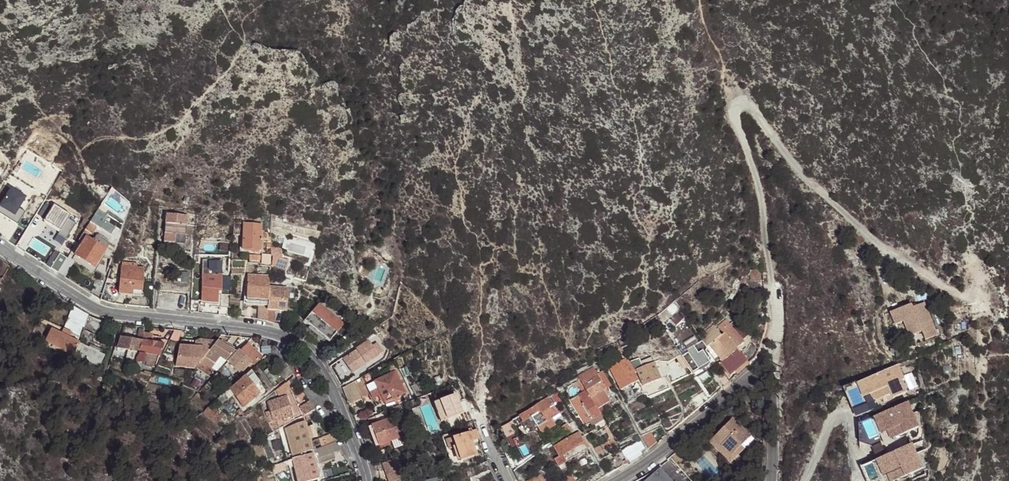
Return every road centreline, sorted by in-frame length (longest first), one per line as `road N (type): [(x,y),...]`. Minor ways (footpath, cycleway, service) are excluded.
road 1 (residential): [(366,480),(347,423),(297,346),(244,328),(96,309),(0,249)]
road 2 (residential): [(615,480),(752,381),(772,396),(769,480)]

